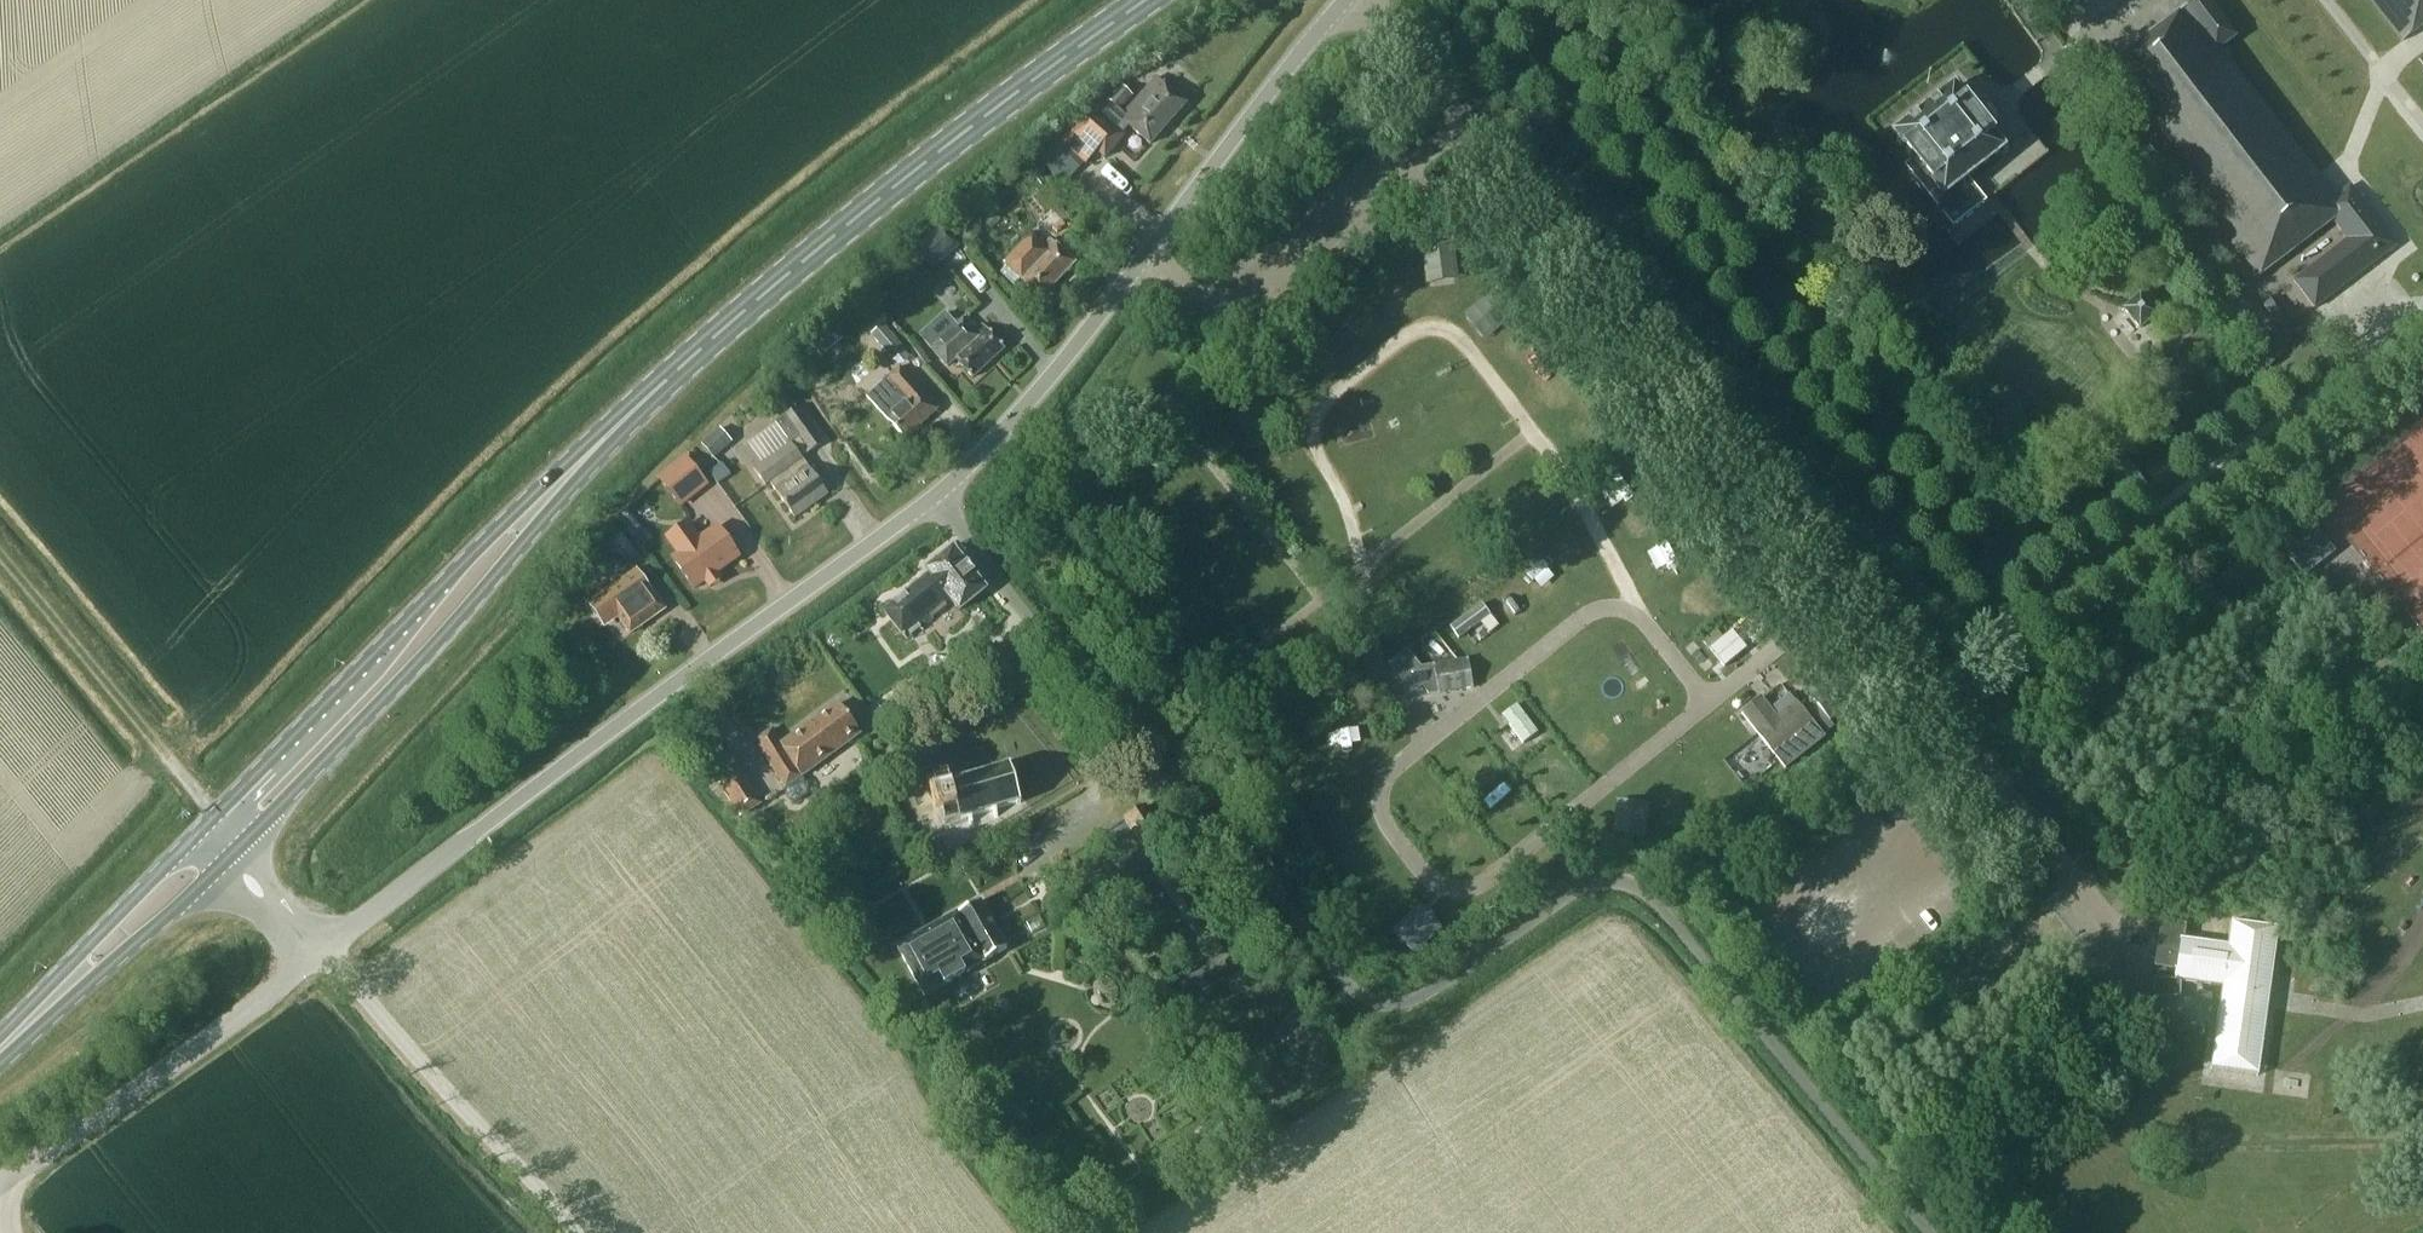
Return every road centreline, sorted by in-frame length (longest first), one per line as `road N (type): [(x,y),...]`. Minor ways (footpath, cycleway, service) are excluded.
road 1 (unclassified): [(1925,1232),(1655,903),(1629,884),(1600,880),(1573,891),(1423,995),(1369,1001),(1348,986),(1261,878),(1190,818),(1131,749),(934,500)]
road 2 (unclassified): [(2070,881),(1369,0)]
road 3 (unclassified): [(309,959),(934,500)]
road 4 (primary): [(592,450),(985,116),(1153,0)]
road 5 (unclassified): [(934,500),(1009,425),(1344,0)]
road 6 (primary): [(235,850),(423,661),(592,450)]
road 7 (primary): [(592,450),(214,816)]
road 8 (unclassified): [(0,1185),(309,959)]
road 9 (track): [(214,816),(0,552)]
road 10 (primary): [(0,1066),(235,850)]
road 11 (primary): [(214,816),(0,1033)]
road 12 (unclassified): [(309,959),(235,850)]

